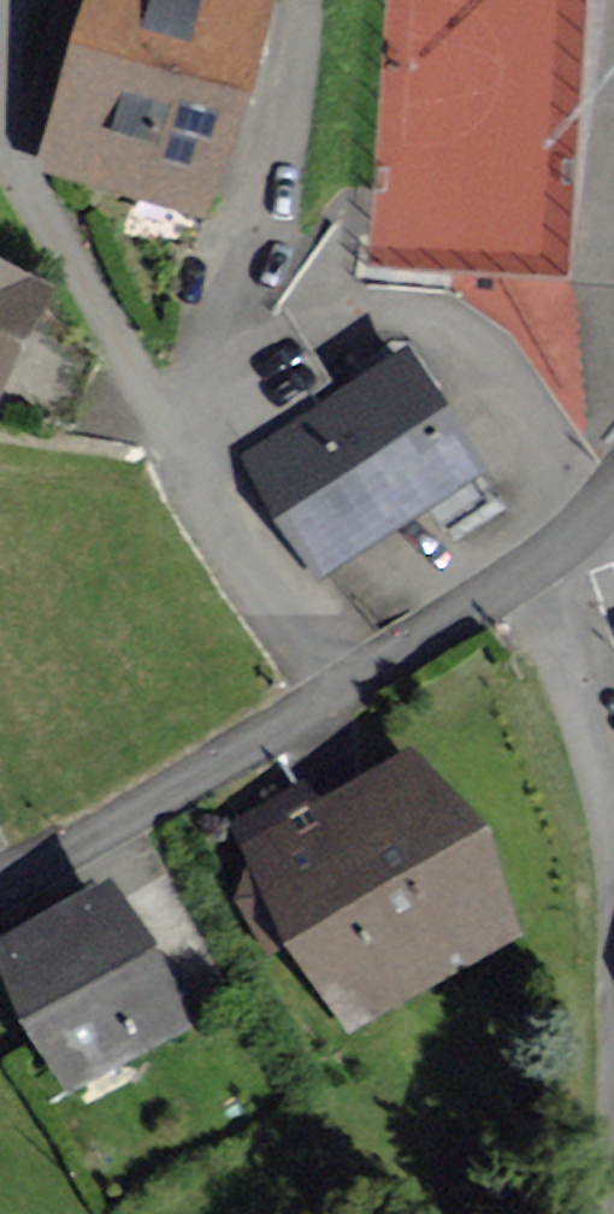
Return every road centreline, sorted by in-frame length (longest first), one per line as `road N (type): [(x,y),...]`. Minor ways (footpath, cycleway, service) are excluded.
road 1 (residential): [(329,695),(244,570),(33,200),(9,101),(20,0)]
road 2 (residential): [(329,695),(0,888)]
road 3 (residential): [(613,820),(575,706),(504,588)]
road 4 (residential): [(504,588),(329,695)]
road 5 (residential): [(613,490),(542,562),(504,588)]

